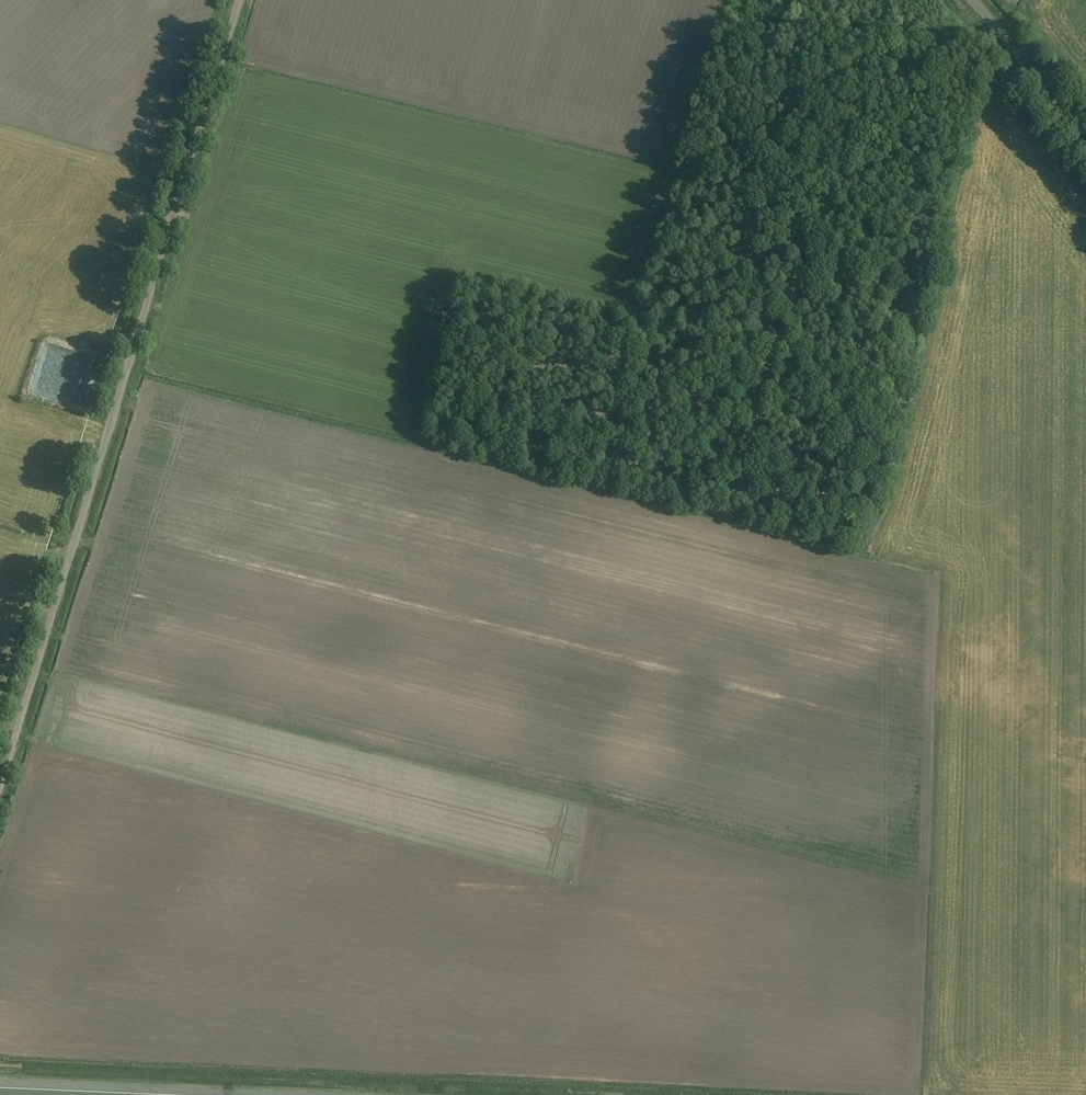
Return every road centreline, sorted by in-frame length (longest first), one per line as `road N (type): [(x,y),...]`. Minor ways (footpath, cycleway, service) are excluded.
road 1 (unclassified): [(0,797),(241,0)]
road 2 (unclassified): [(1085,139),(970,0)]

